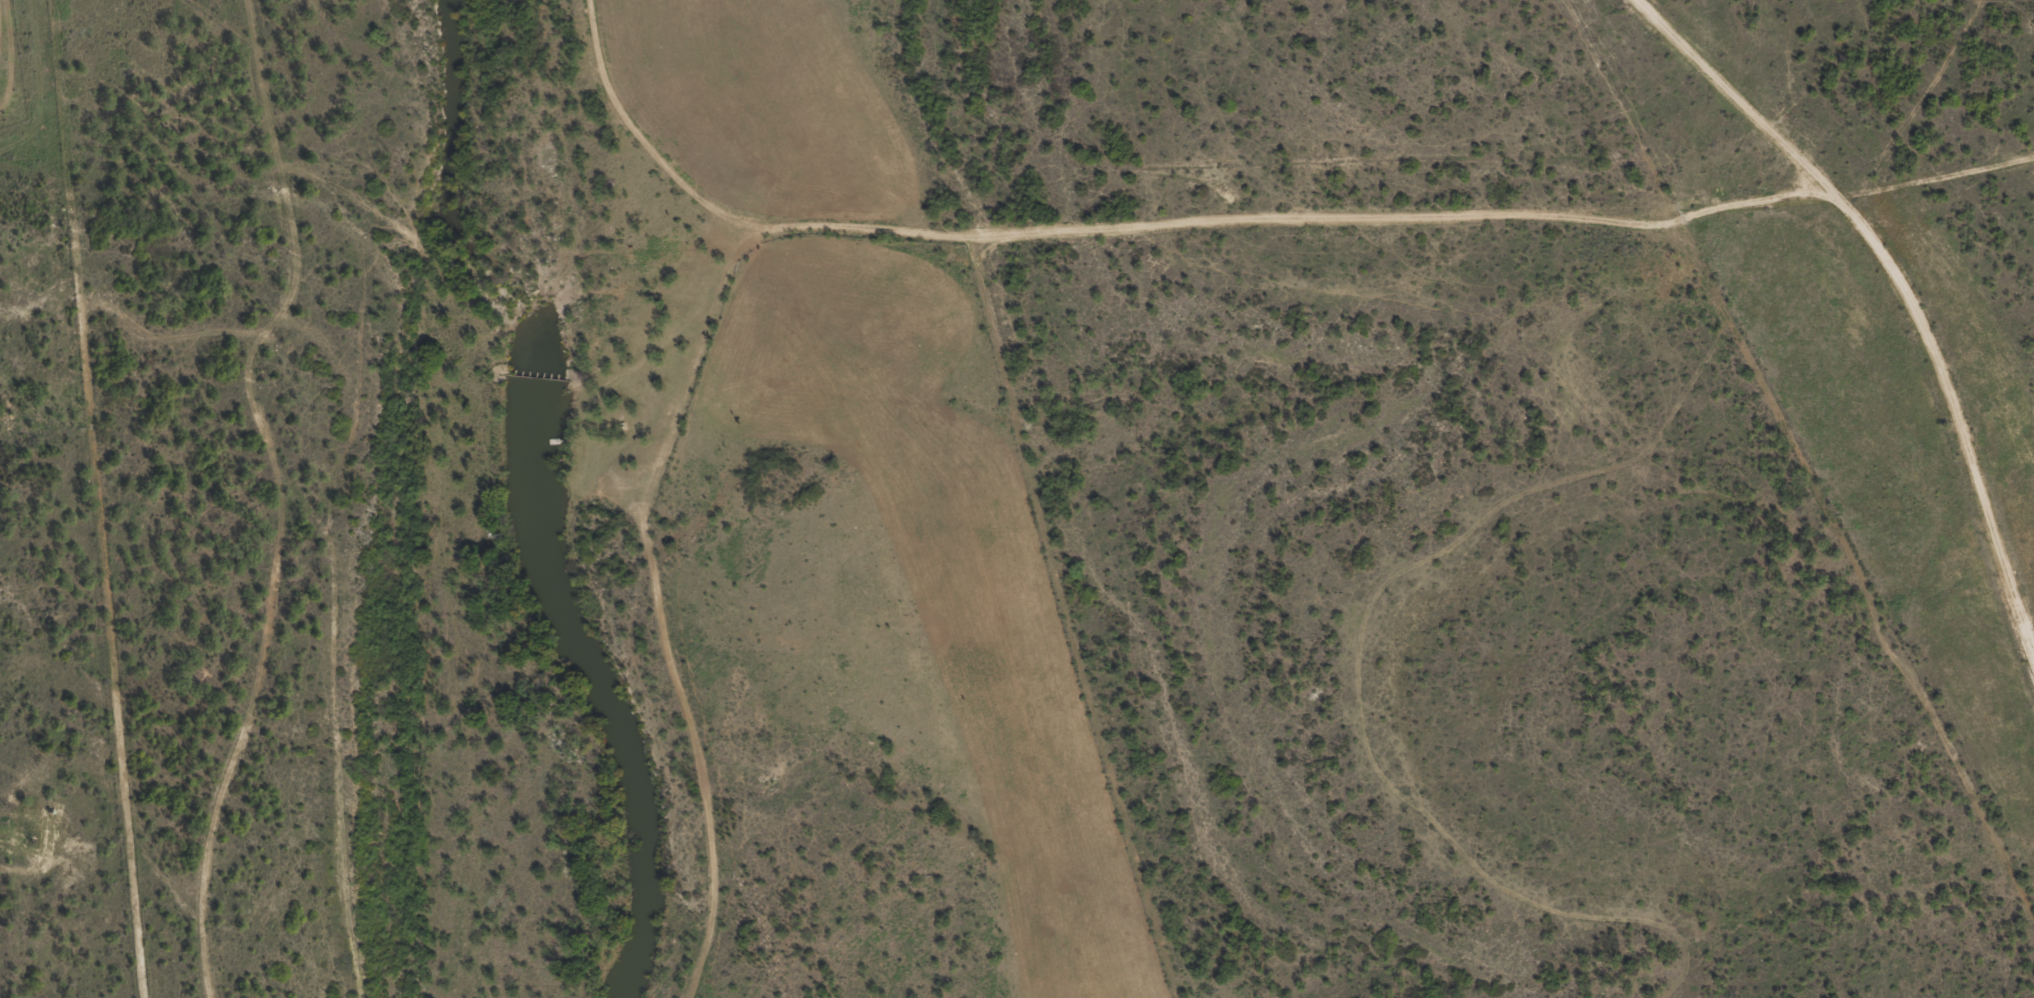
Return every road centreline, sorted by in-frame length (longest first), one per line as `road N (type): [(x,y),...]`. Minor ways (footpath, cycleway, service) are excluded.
road 1 (residential): [(1770,189),(770,256),(710,220),(644,154),(595,0)]
road 2 (residential): [(247,0),(301,241),(280,337),(285,489),(270,713),(210,880),(204,997)]
road 3 (residential): [(2033,680),(1922,341),(1826,205),(1770,189),(1755,144),(1630,0)]
road 4 (residential): [(714,997),(725,814),(669,606),(619,494),(629,423),(684,352),(770,281),(770,256)]

